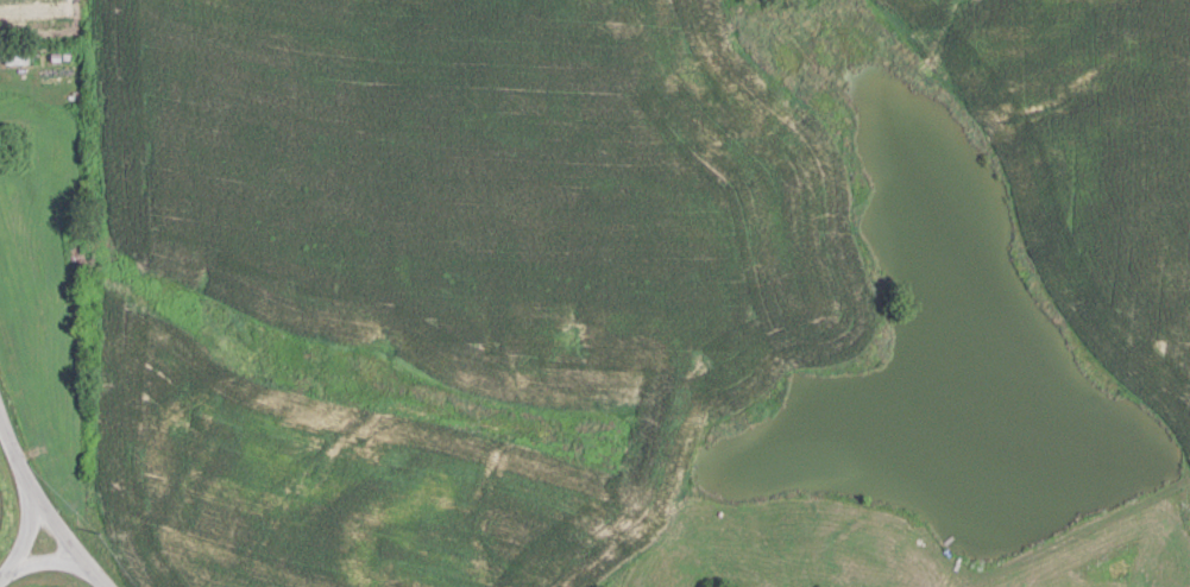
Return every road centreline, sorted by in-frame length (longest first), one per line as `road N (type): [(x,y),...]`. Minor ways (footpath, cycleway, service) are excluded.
road 1 (tertiary): [(109,586),(29,473),(0,408)]

